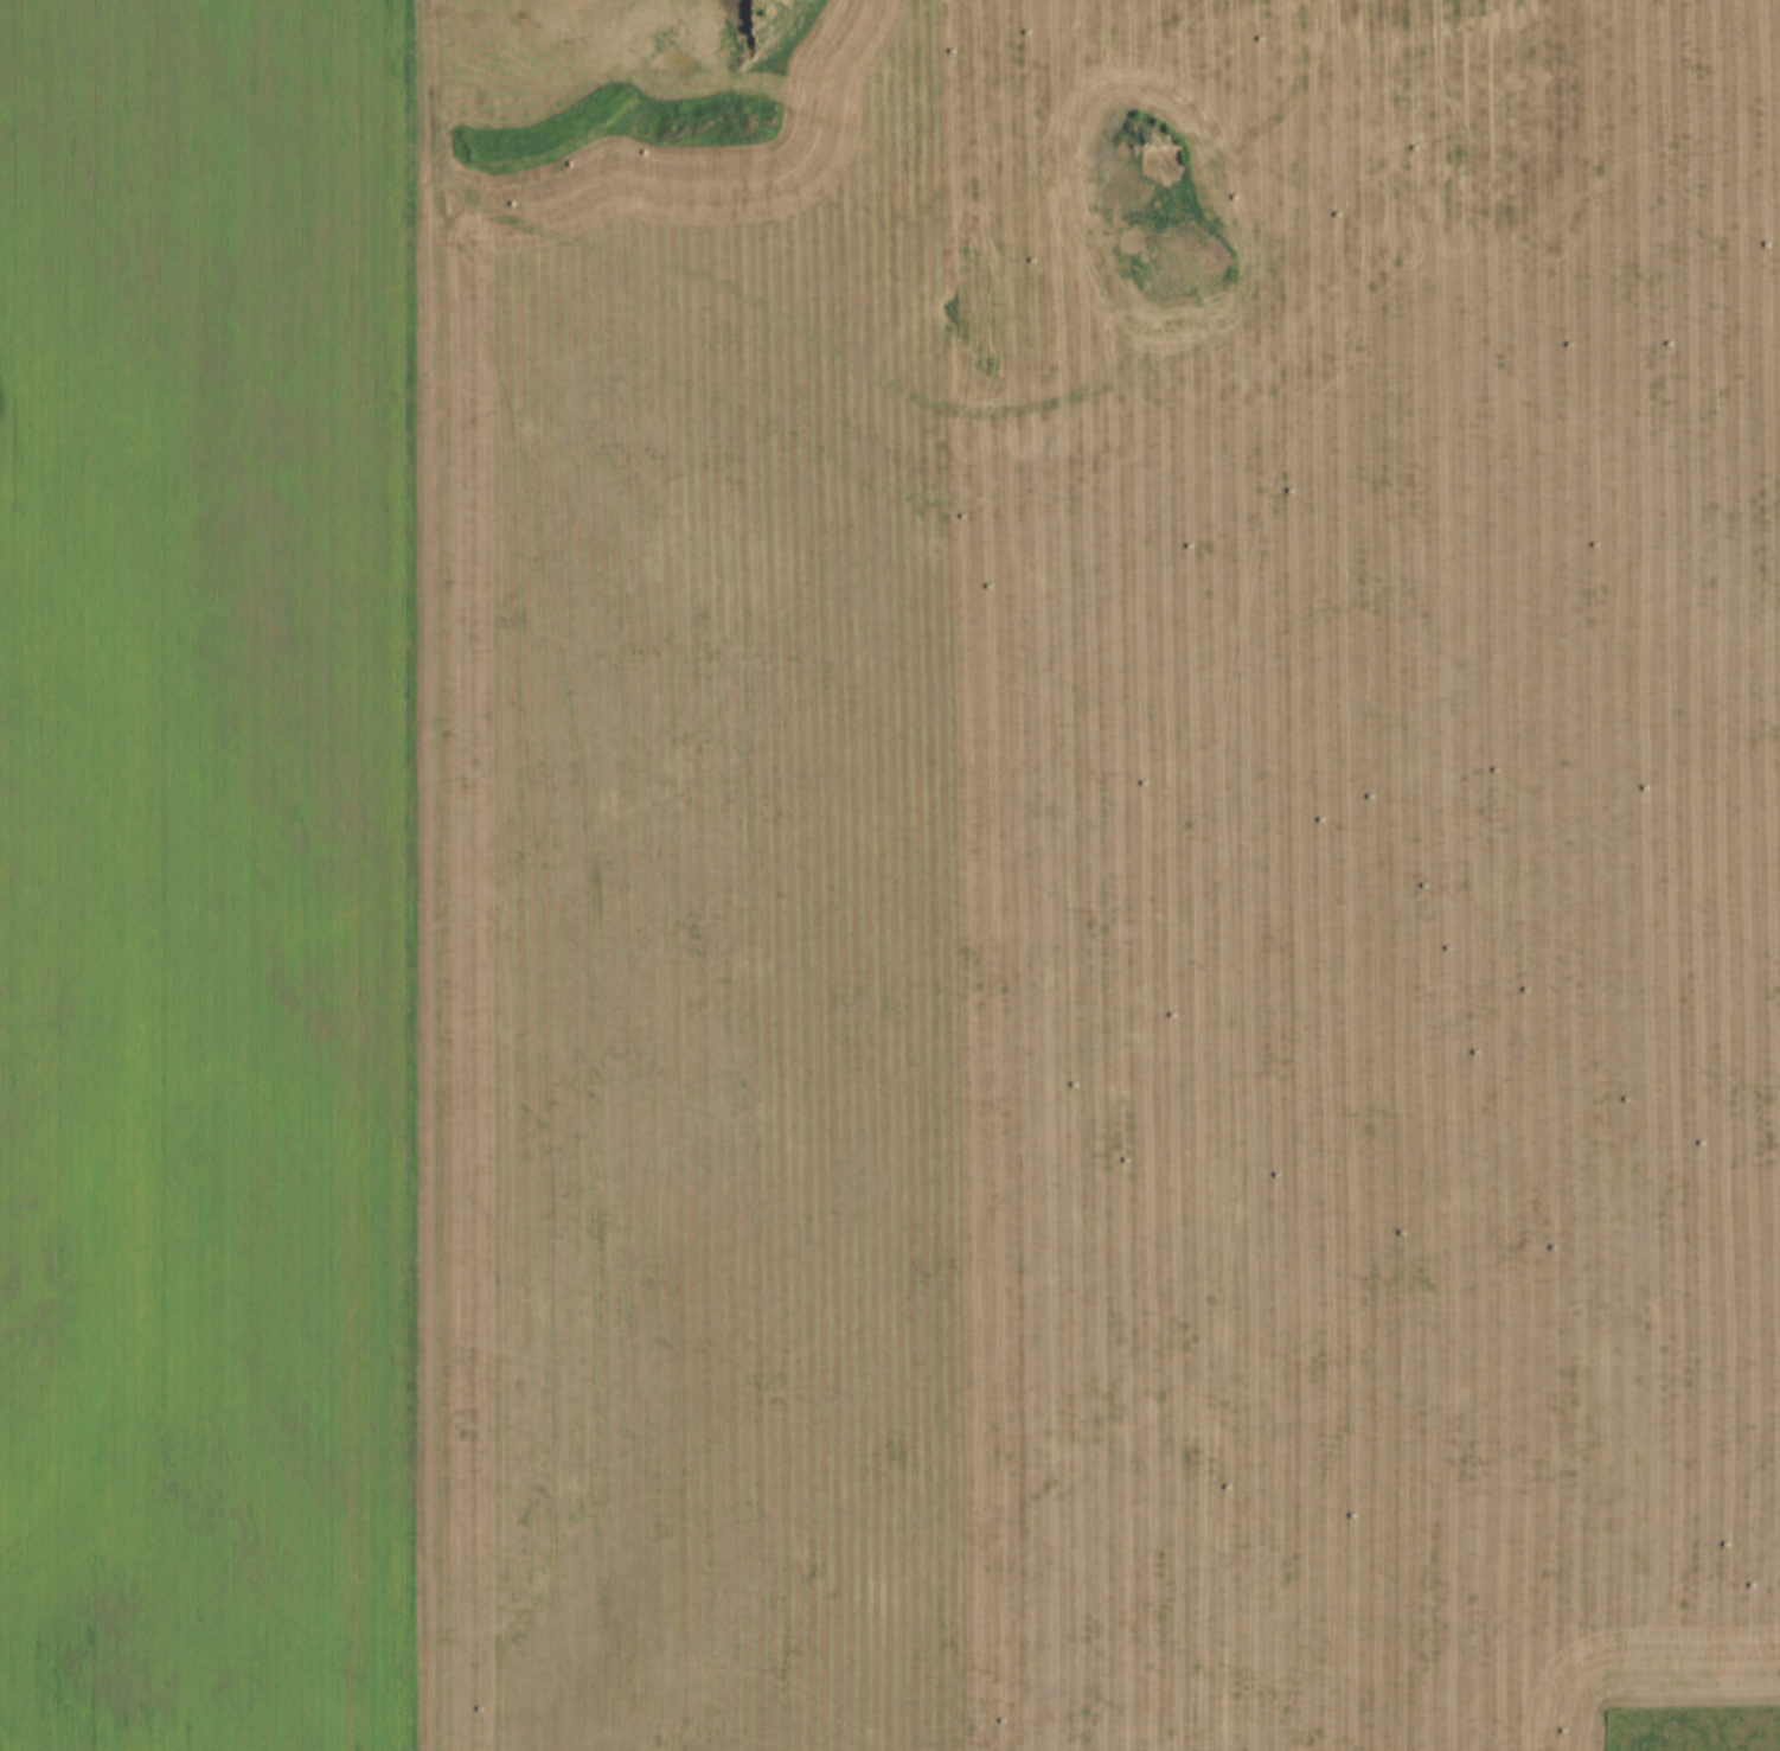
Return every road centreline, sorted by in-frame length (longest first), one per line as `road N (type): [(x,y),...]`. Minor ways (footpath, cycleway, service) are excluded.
road 1 (track): [(430,0),(422,1246),(430,1750)]

